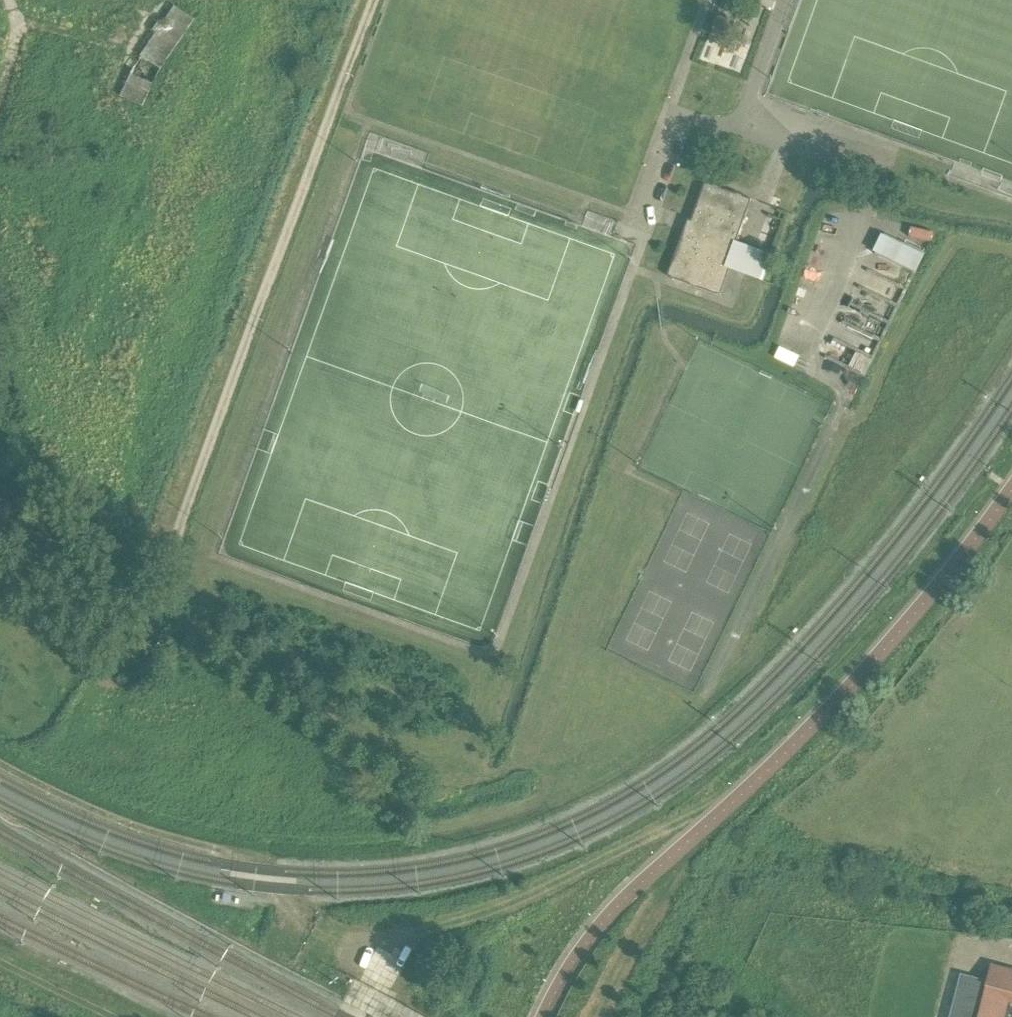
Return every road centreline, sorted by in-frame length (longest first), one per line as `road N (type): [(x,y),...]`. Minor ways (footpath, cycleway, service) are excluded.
road 1 (track): [(691,839),(595,1016)]

